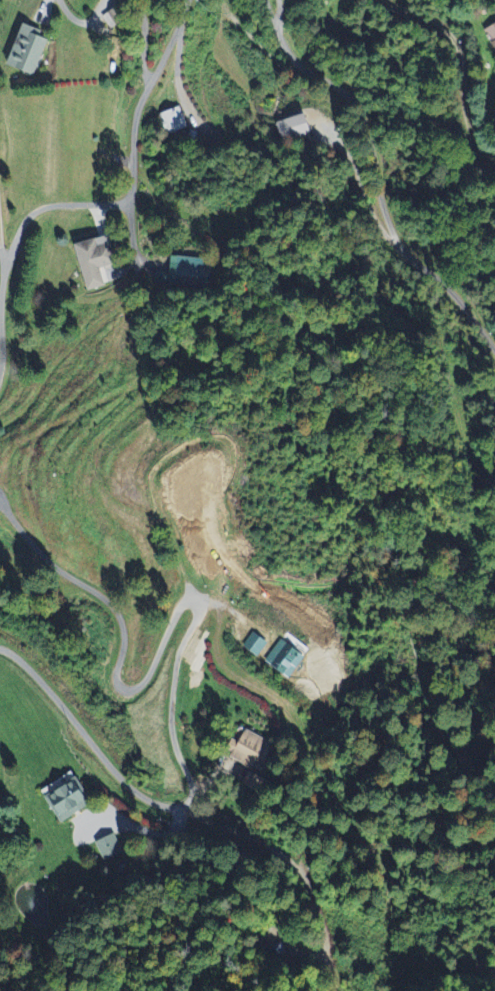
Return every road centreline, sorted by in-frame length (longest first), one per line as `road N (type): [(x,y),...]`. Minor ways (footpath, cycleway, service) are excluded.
road 1 (residential): [(181,805),(192,783),(173,735),(175,673),(202,598),(187,599),(149,675),(124,690),(116,673),(121,618),(49,560),(0,498)]
road 2 (residential): [(268,0),(291,55),(342,104),(360,134),(368,179),(398,246),(494,359)]
road 3 (residential): [(132,272),(136,119),(187,0)]
road 4 (residential): [(0,647),(21,660),(130,788),(181,805)]
road 5 (residential): [(494,157),(465,124),(448,42),(389,0)]
road 6 (residential): [(133,203),(31,212),(6,264)]
road 7 (residential): [(134,178),(181,224),(242,261)]
road 8 (residential): [(0,376),(0,244)]

